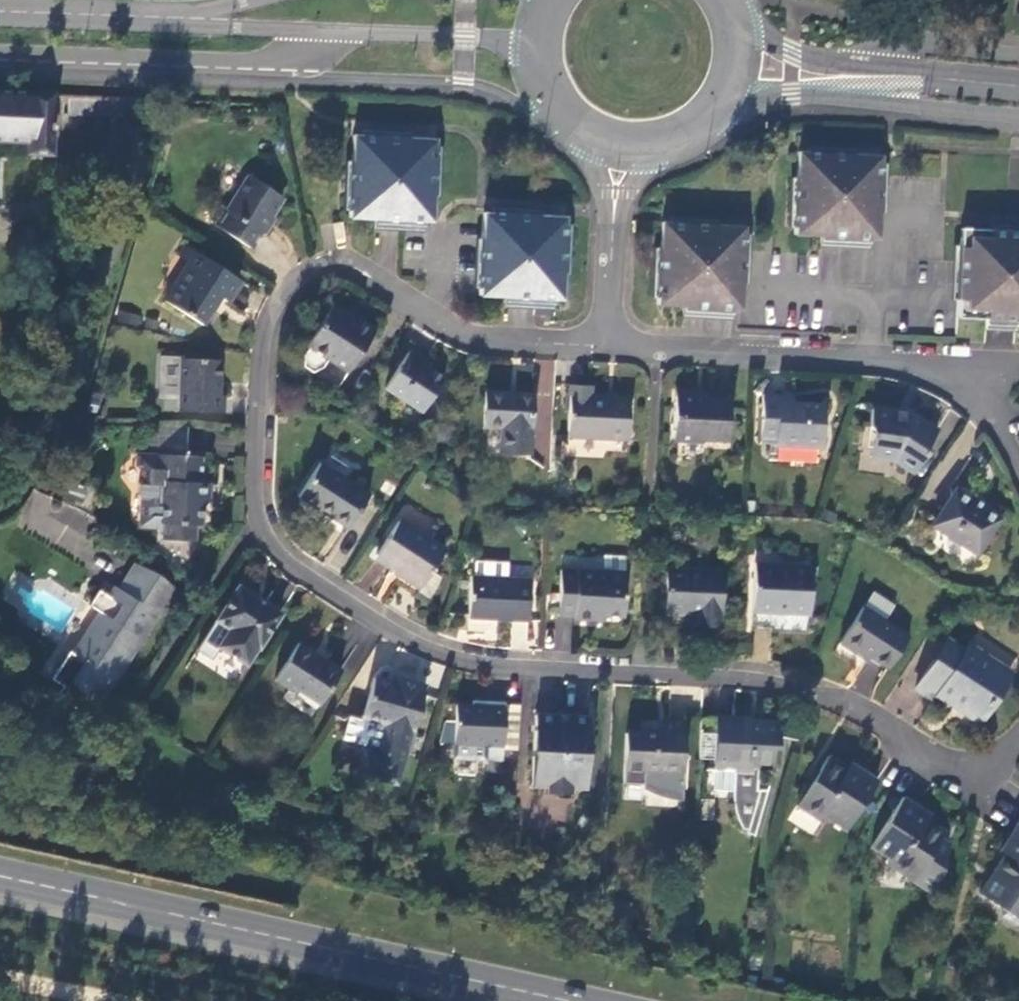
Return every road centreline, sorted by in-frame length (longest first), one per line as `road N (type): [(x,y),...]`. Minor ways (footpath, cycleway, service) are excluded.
road 1 (residential): [(1018,737),(979,781),(887,725),(799,688),(711,673),(484,665),(422,648),(302,575),(255,519),(260,355),(274,312),(304,273),(329,259)]
road 2 (primary): [(0,876),(568,1000)]
road 3 (secondary): [(0,57),(253,67),(308,52),(321,33),(490,38),(542,69)]
road 4 (unclassified): [(608,344),(886,361),(969,384)]
road 5 (secondary): [(719,102),(833,95),(1018,116)]
road 6 (unclassified): [(329,259),(458,328),(608,344)]
road 7 (secondary): [(1018,55),(945,48),(851,65),(808,59),(735,20)]
road 8 (unclassified): [(630,143),(618,171),(608,344)]
road 9 (secondary): [(542,69),(574,120),(630,143)]

